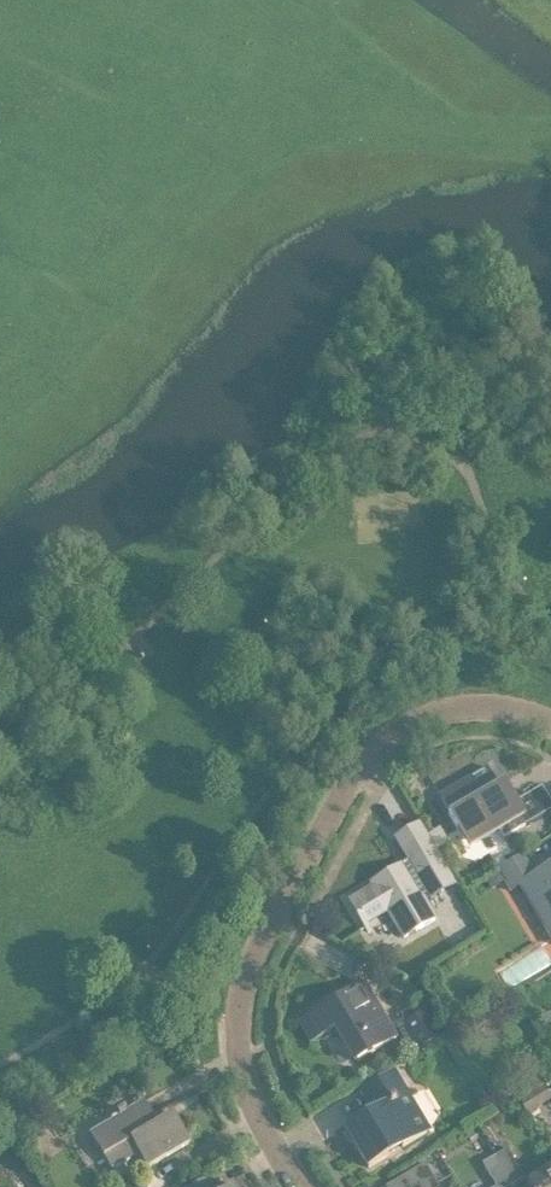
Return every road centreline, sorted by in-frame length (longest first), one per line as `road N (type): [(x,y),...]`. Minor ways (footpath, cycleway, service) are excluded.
road 1 (residential): [(299,1186),(253,1108),(240,1062),(244,975),(260,934),(352,767),(381,738),(408,722),(477,703),(550,719)]

